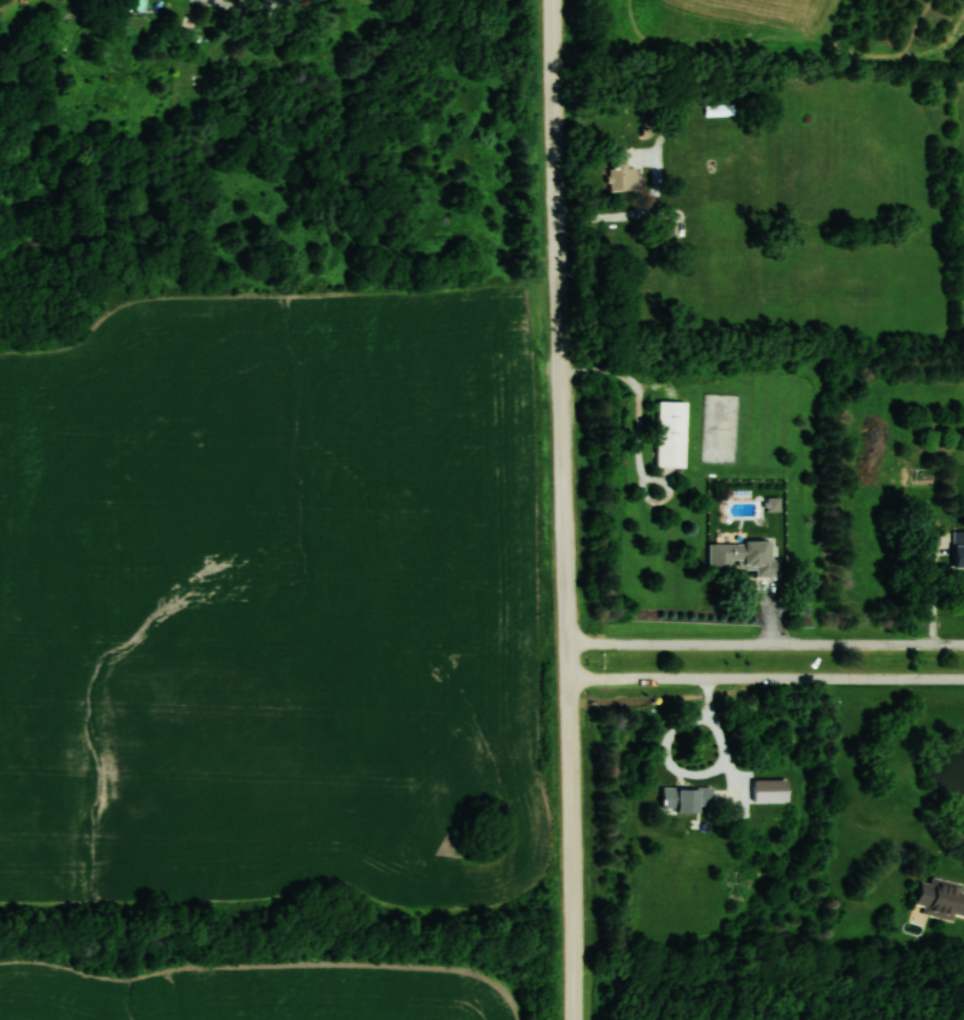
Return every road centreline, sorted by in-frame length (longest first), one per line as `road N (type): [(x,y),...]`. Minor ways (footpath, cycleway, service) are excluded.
road 1 (residential): [(575,1019),(553,0)]
road 2 (residential): [(963,645),(568,643)]
road 3 (residential): [(569,679),(963,680)]

